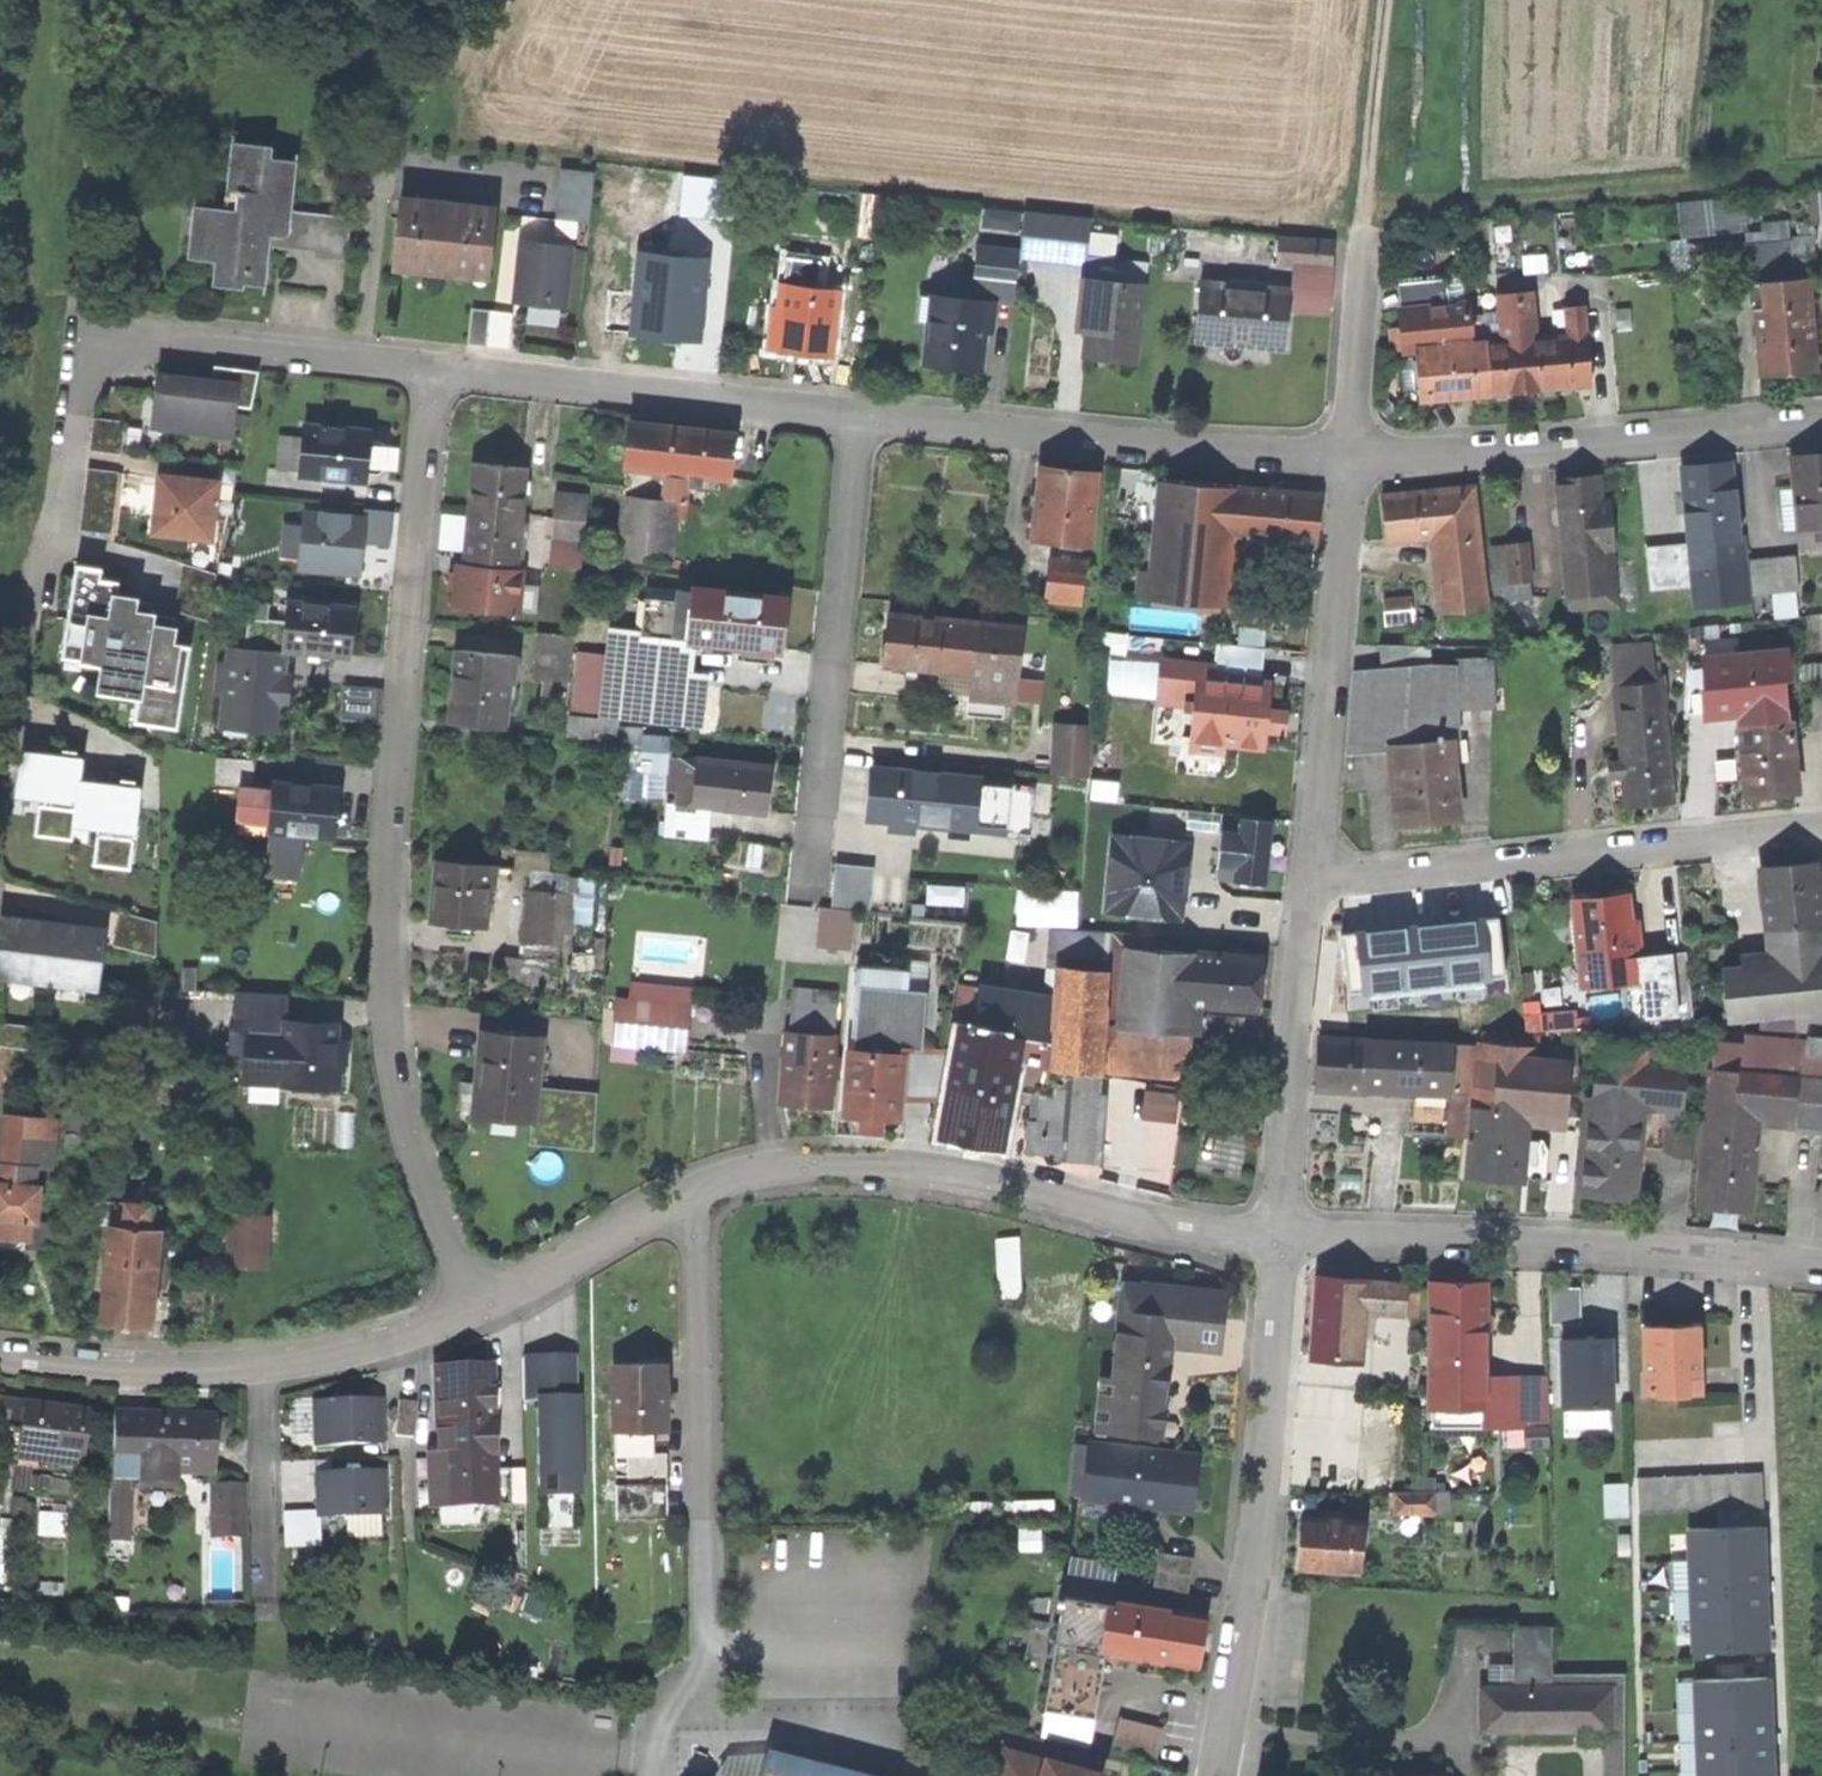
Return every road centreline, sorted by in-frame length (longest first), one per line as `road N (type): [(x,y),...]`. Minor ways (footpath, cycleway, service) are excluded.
road 1 (residential): [(438,376),(385,905),(390,1017),(412,1165),(477,1309)]
road 2 (residential): [(0,804),(72,418),(89,374),(116,346),(208,348),(438,376)]
road 3 (residential): [(1288,1245),(1082,1208),(987,1178),(871,1164),(774,1167),(697,1202)]
road 4 (residential): [(697,1202),(709,1660),(683,1726),(658,1738),(655,1775)]
road 5 (residential): [(1288,1245),(1251,1590),(1219,1775)]
road 6 (residential): [(1821,1271),(1371,1242),(1288,1245)]
road 7 (residential): [(1314,875),(1821,829)]
road 8 (residential): [(860,423),(1353,460)]
road 9 (residential): [(1353,460),(1821,424)]
road 10 (residential): [(860,423),(813,877)]
road 11 (residential): [(438,376),(860,423)]
road 12 (track): [(72,418),(71,306),(90,0)]
road 13 (residential): [(1353,460),(1314,875)]
road 14 (track): [(451,0),(386,122),(362,367)]
road 15 (residential): [(1314,875),(1293,1085),(1288,1245)]
road 16 (residential): [(261,1374),(123,1375),(0,1352)]
road 17 (residential): [(697,1202),(477,1309)]
road 18 (track): [(1384,0),(1362,242)]
road 19 (residential): [(477,1309),(354,1355),(261,1374)]
road 20 (residential): [(261,1374),(268,1595)]
road 21 (residential): [(1362,242),(1353,460)]

